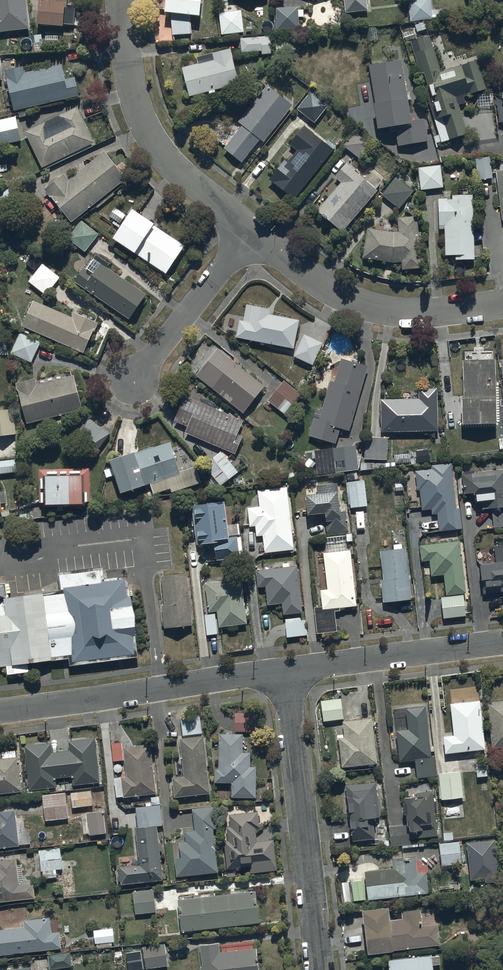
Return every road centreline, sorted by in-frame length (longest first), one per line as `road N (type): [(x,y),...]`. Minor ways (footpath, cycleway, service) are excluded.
road 1 (residential): [(287,673),(321,969)]
road 2 (residential): [(0,712),(287,673)]
road 3 (residential): [(121,0),(132,83),(149,131),(181,172),(253,235)]
road 4 (residential): [(253,235),(353,300),(389,310),(502,305)]
road 5 (residential): [(287,673),(502,645)]
road 6 (residential): [(253,235),(128,381)]

